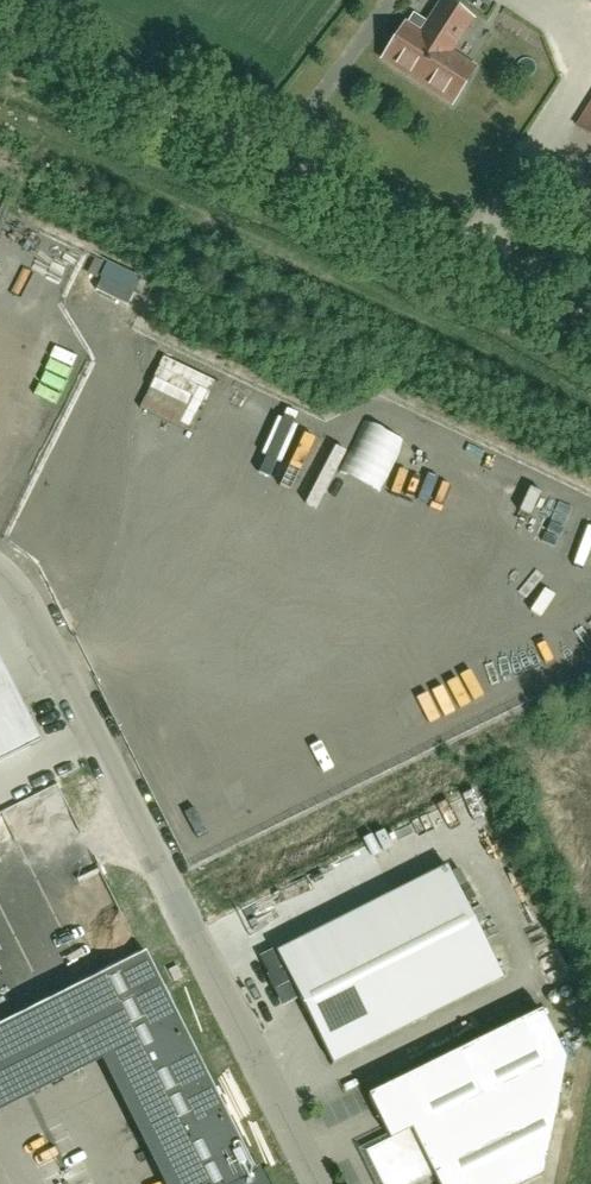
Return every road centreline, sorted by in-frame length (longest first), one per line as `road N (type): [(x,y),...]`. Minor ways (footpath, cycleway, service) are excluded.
road 1 (unclassified): [(319,1183),(27,605),(0,573)]
road 2 (unclassified): [(235,149),(0,31)]

